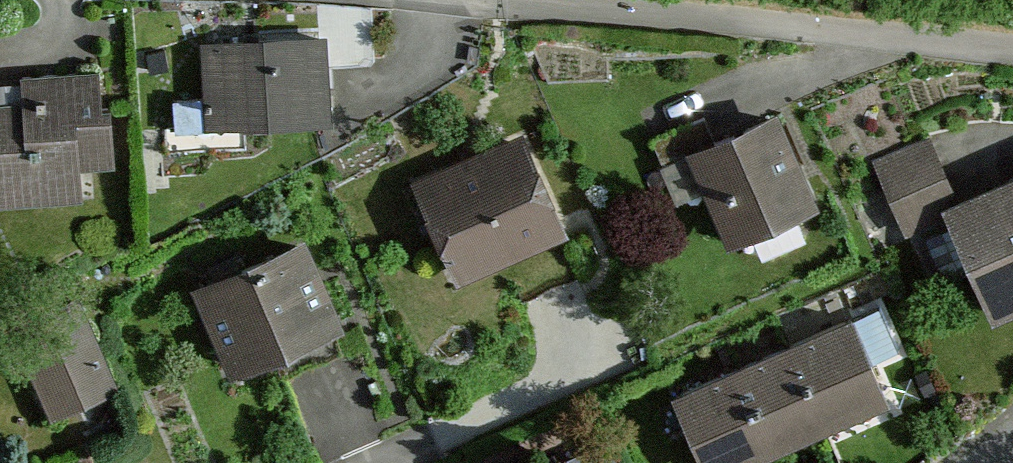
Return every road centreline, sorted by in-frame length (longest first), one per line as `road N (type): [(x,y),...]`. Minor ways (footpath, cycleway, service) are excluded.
road 1 (residential): [(433,0),(1012,55)]

